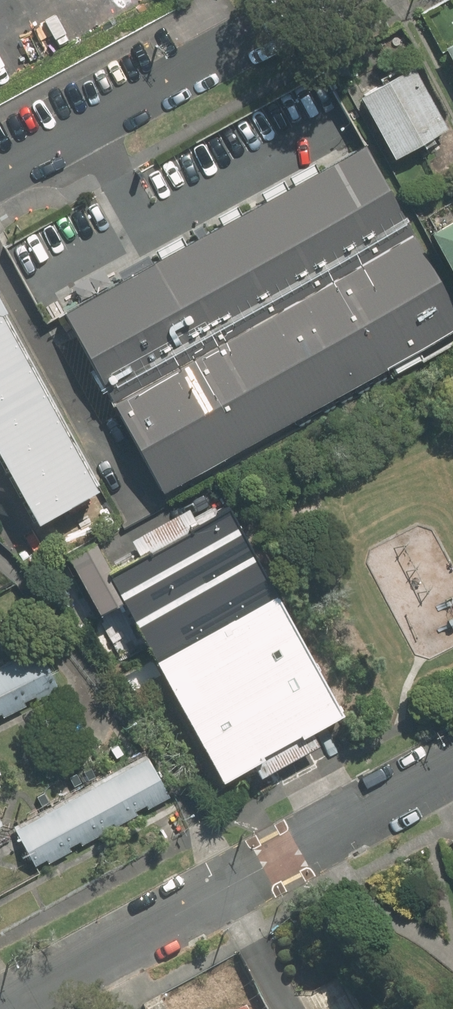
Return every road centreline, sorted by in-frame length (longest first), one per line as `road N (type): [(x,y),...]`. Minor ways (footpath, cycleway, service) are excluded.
road 1 (residential): [(452,766),(3,1008)]
road 2 (unclassified): [(266,29),(0,175)]

